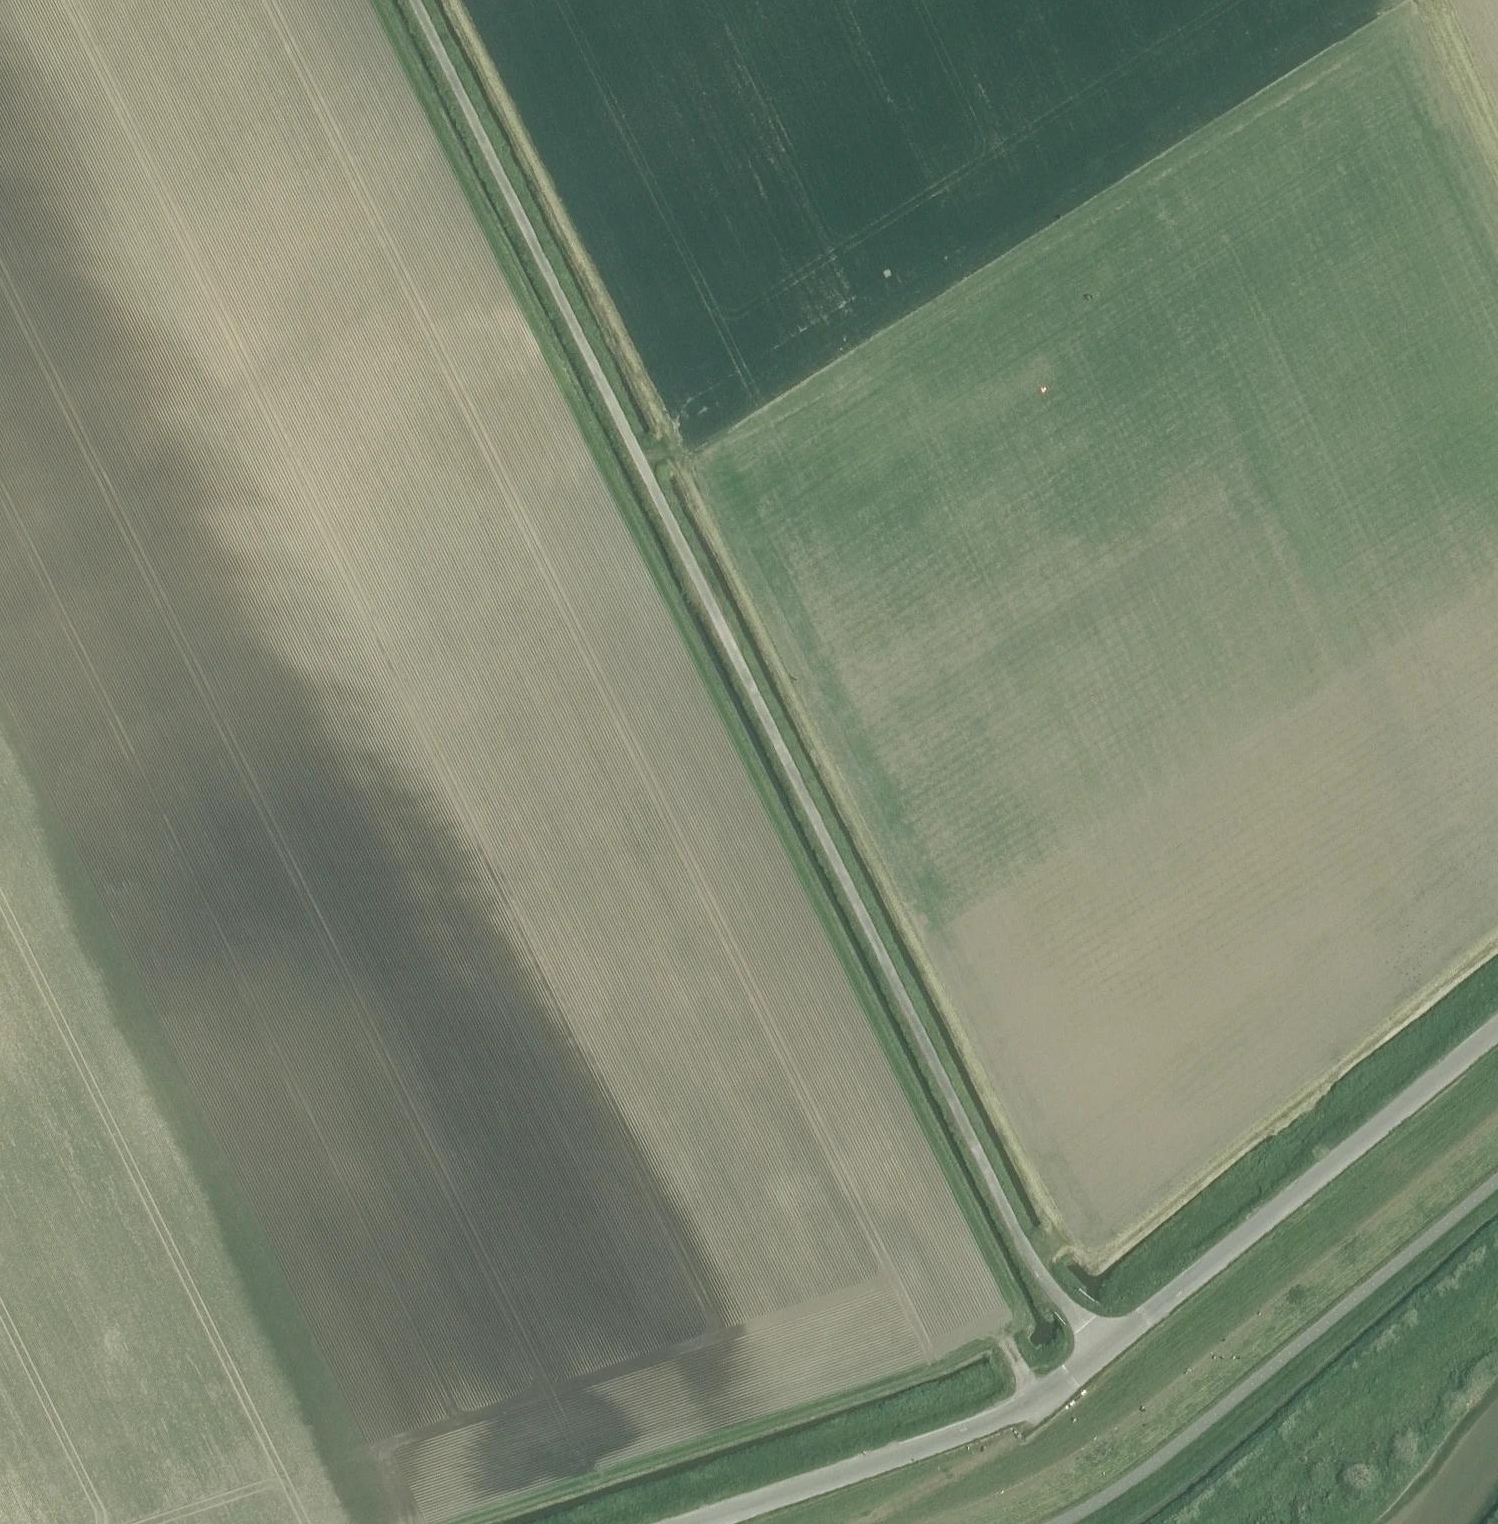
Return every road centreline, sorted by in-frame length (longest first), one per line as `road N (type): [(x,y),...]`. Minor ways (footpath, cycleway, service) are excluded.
road 1 (tertiary): [(696,1523),(1041,1403),(1497,1031)]

